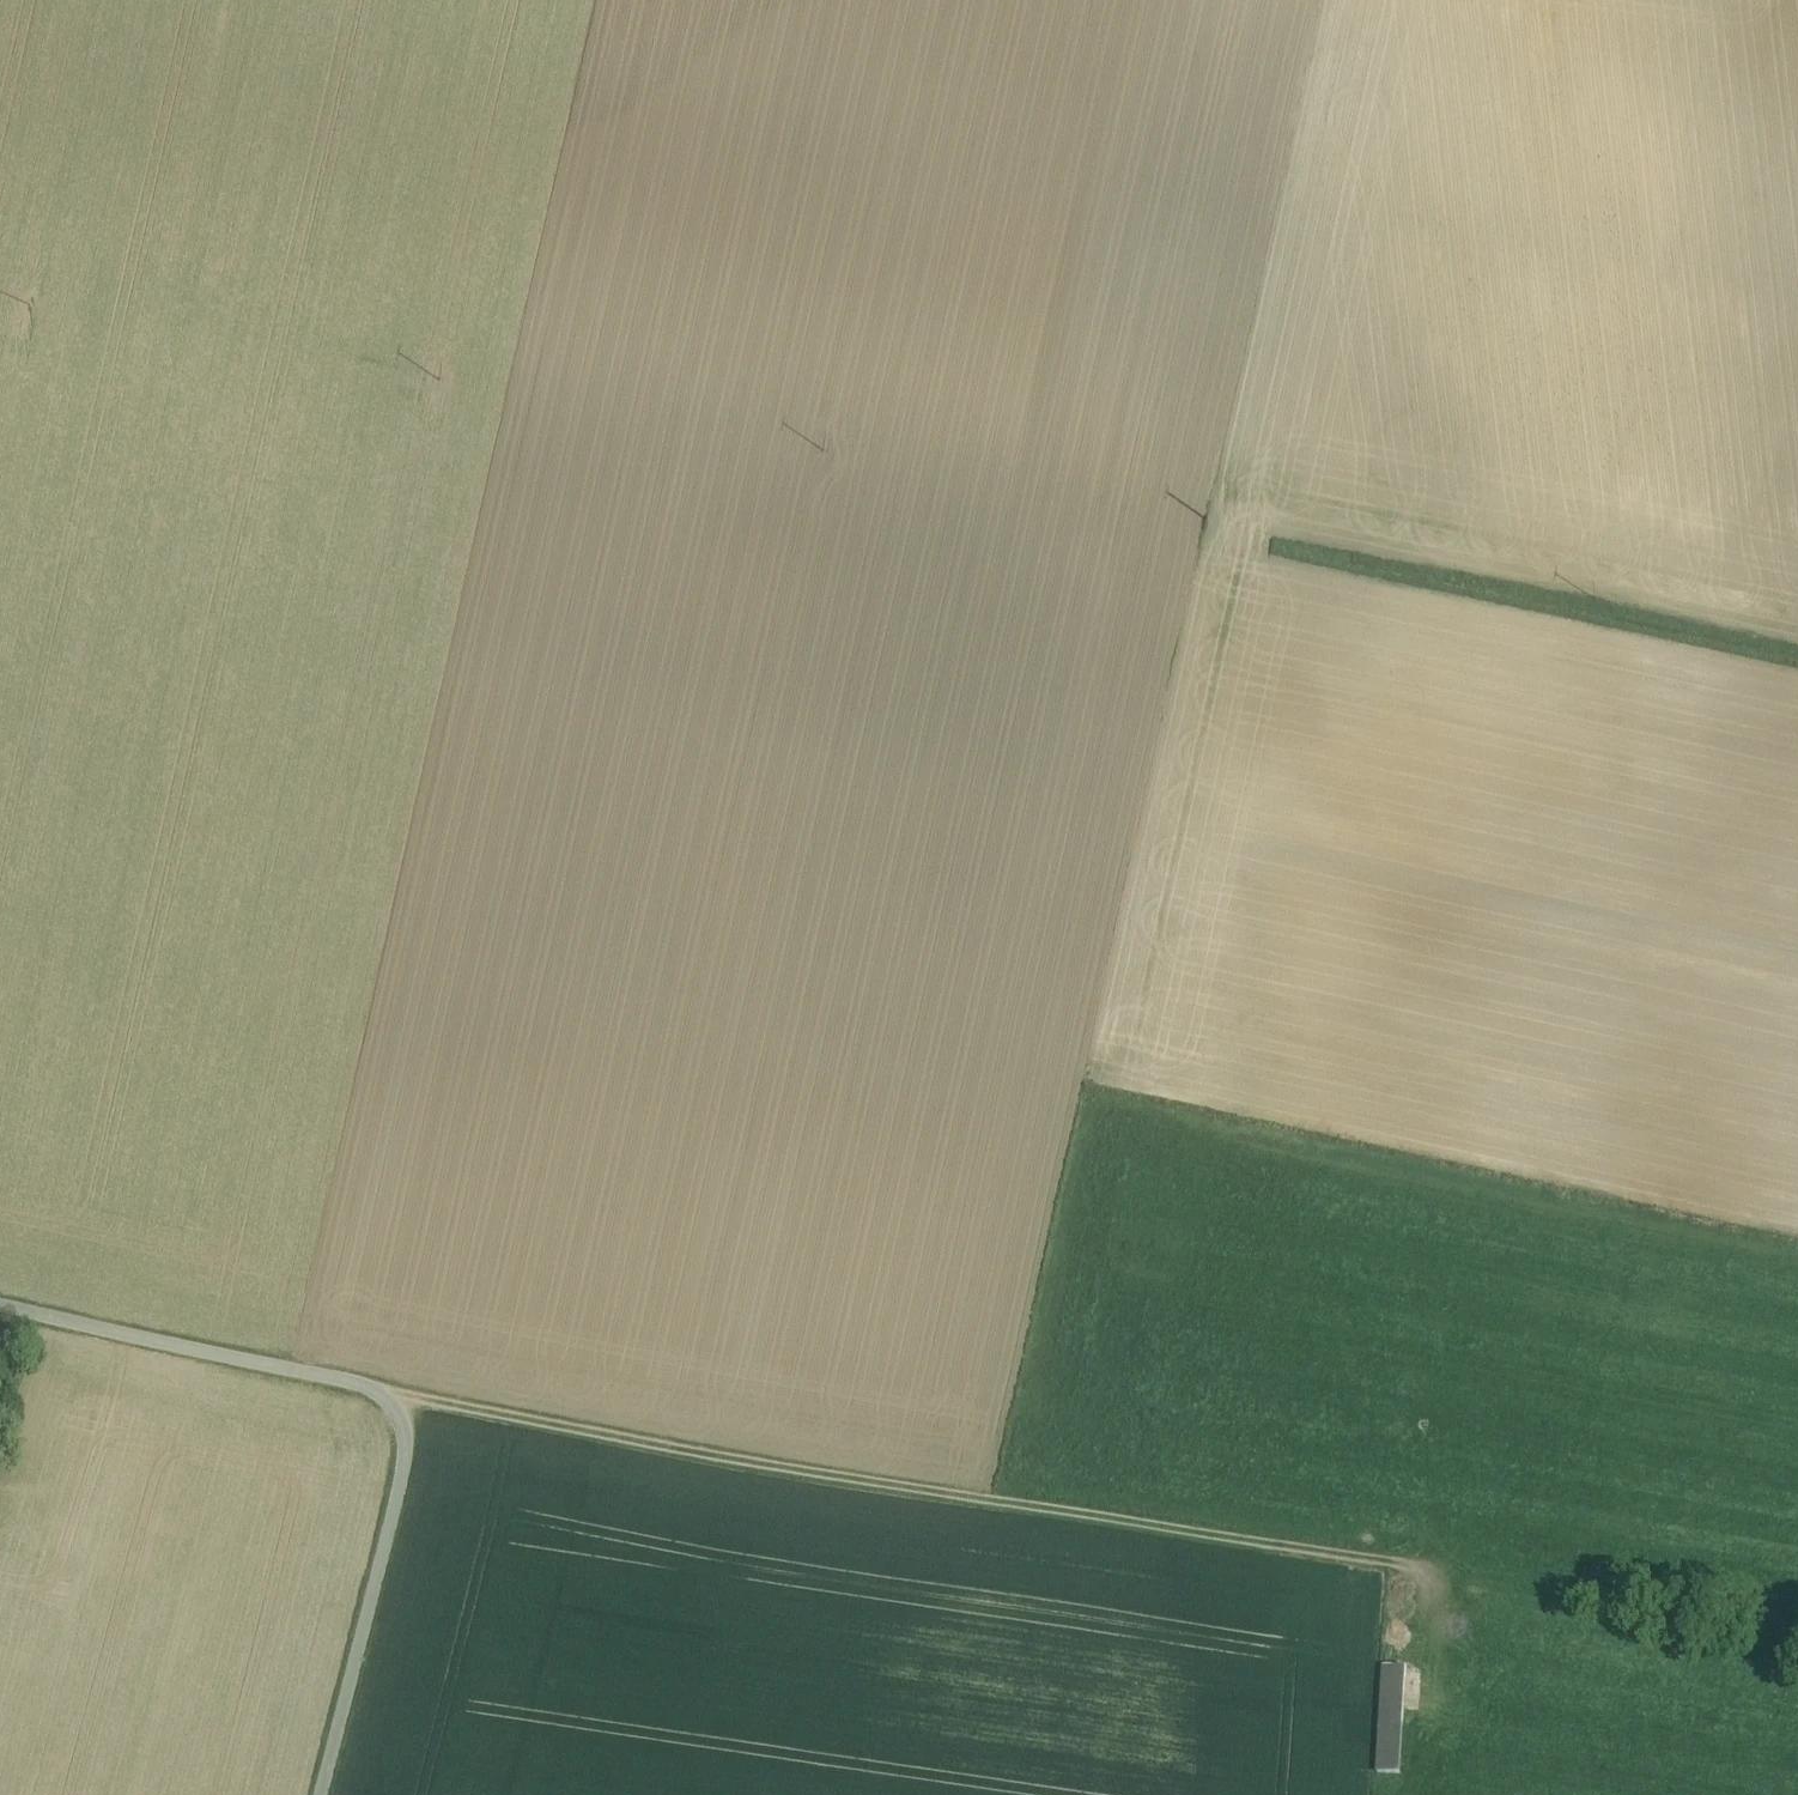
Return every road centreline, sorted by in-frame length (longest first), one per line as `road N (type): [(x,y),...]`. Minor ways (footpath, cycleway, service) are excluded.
road 1 (track): [(1422,1567),(712,1452),(419,1396)]
road 2 (unclassified): [(0,1309),(419,1396),(320,1794)]

